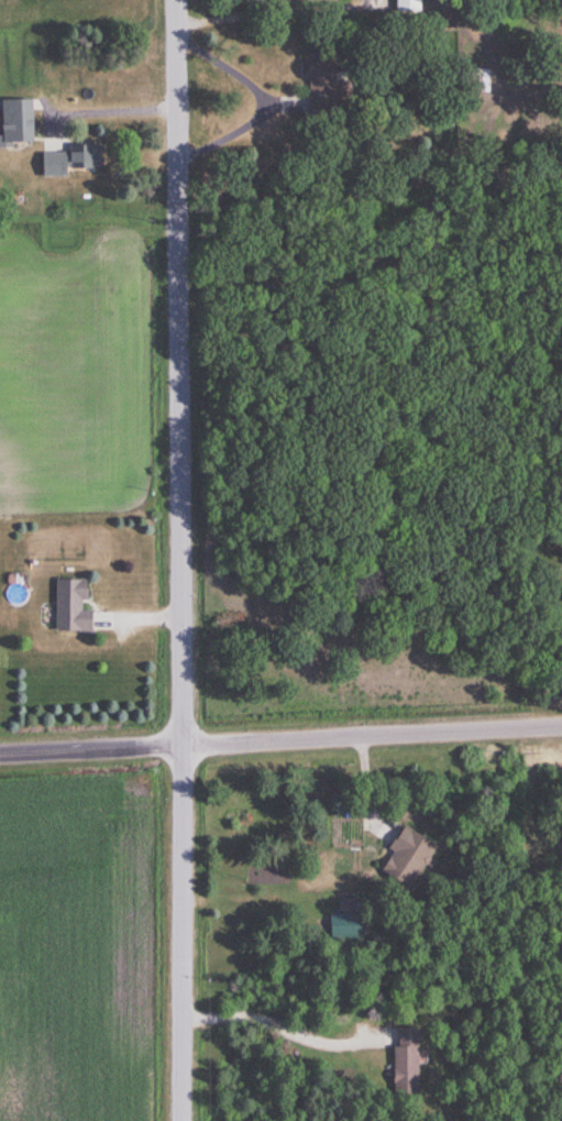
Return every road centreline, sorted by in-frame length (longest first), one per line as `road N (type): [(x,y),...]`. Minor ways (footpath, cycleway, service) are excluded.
road 1 (residential): [(182,1120),(176,0)]
road 2 (residential): [(0,755),(561,727)]

